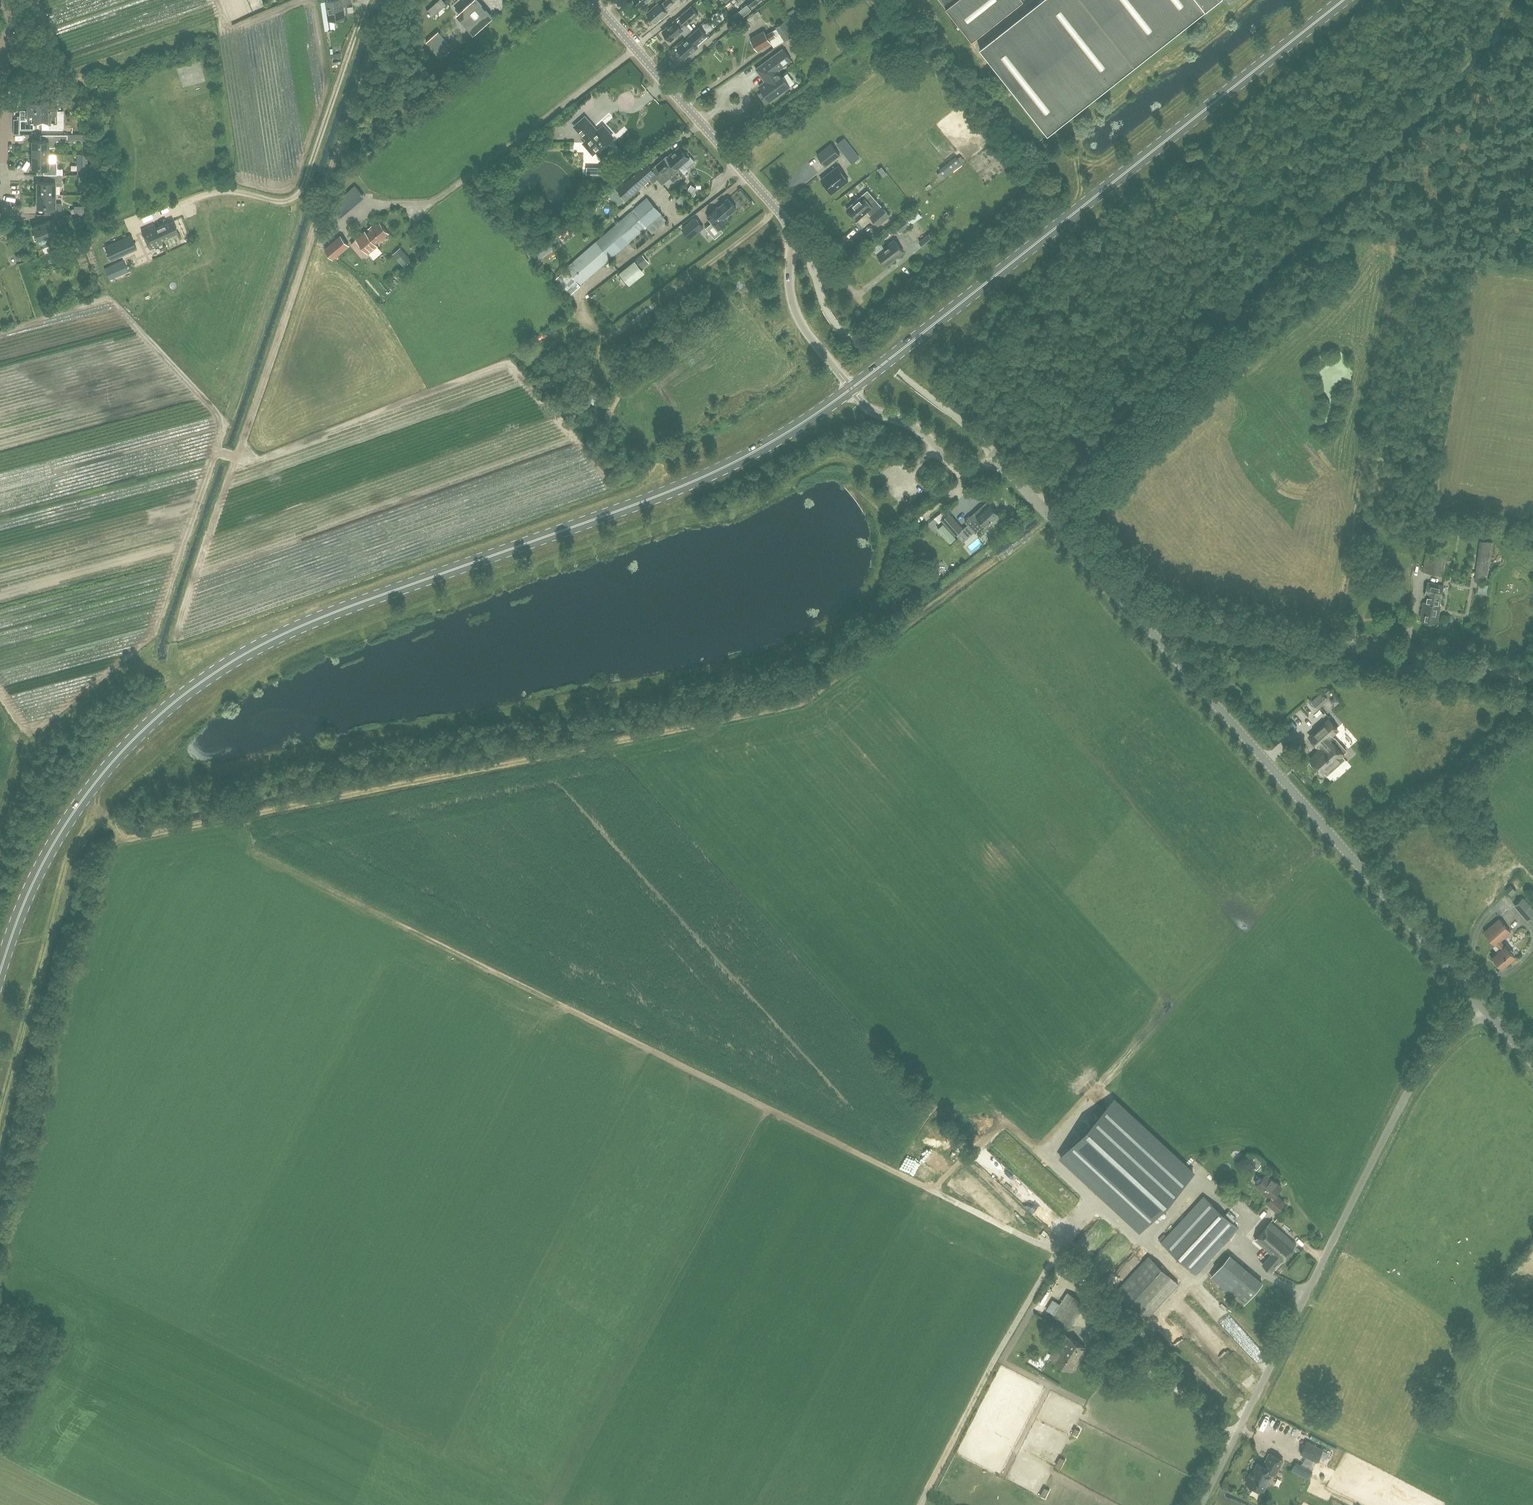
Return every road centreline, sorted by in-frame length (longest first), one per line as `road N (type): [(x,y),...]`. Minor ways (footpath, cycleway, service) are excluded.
road 1 (primary): [(0,972),(27,894),(72,814),(125,747),(195,686),(339,610),(688,484),(852,388)]
road 2 (unclassified): [(1480,1011),(1003,467),(961,472),(919,431),(871,410),(852,388)]
road 3 (track): [(1027,1238),(259,857)]
road 4 (track): [(1039,505),(1503,18)]
road 5 (primary): [(852,388),(1344,0)]
road 6 (unclassified): [(1202,1504),(1401,1102),(1480,1011)]
road 7 (track): [(394,0),(238,457)]
road 8 (track): [(1140,620),(1532,678)]
road 9 (residential): [(791,250),(787,221),(592,0)]
road 10 (unclassified): [(852,388),(796,313),(791,250)]

